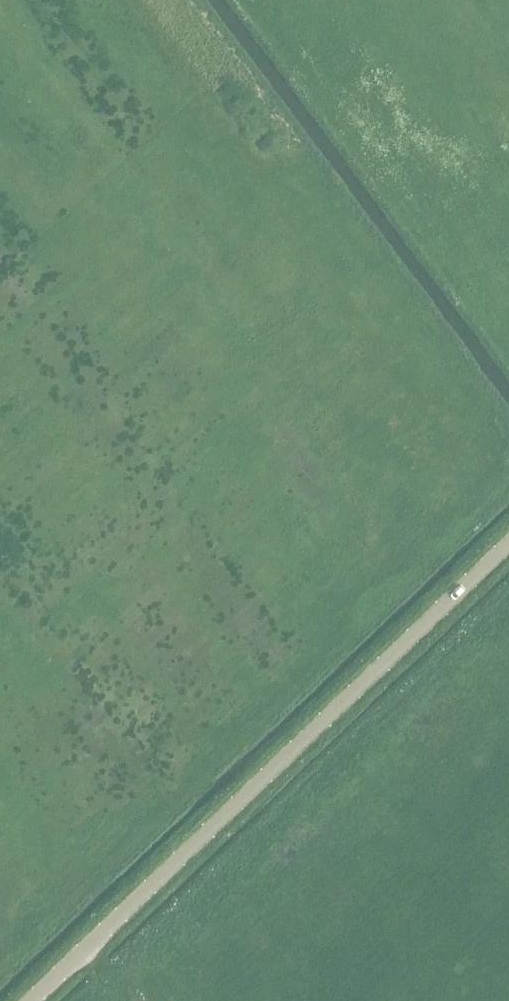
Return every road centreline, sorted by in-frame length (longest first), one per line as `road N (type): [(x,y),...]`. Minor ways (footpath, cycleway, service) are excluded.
road 1 (unclassified): [(28,1000),(508,541)]

